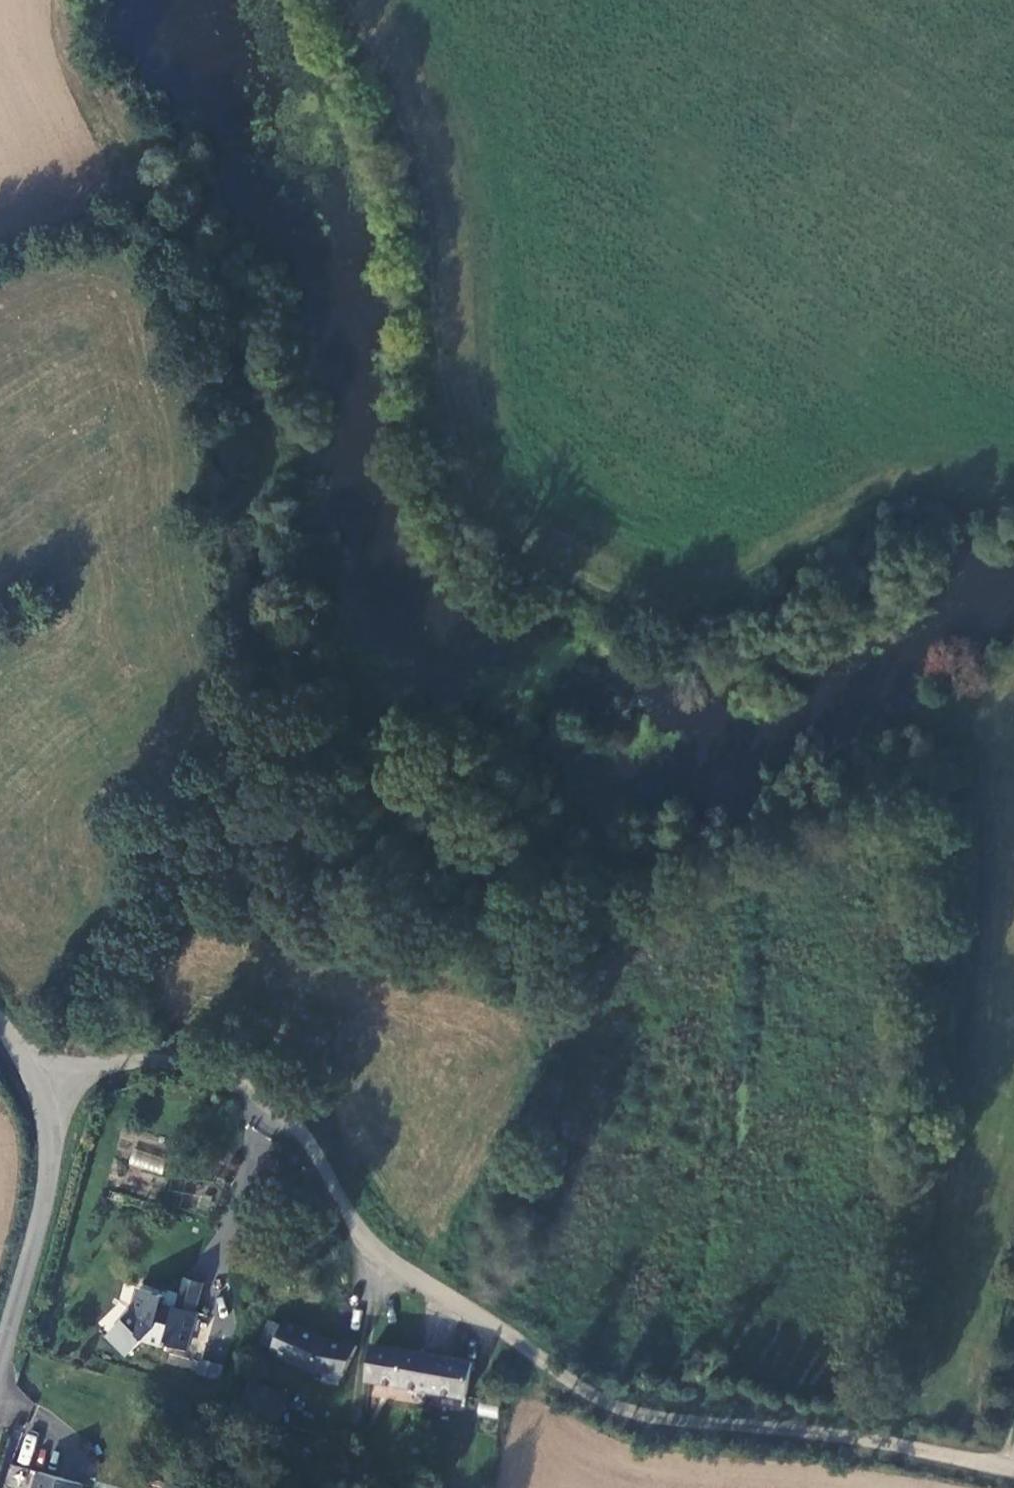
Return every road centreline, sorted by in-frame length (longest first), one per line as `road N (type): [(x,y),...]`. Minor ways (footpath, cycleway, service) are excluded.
road 1 (unclassified): [(45,1091),(129,1061),(188,1066),(242,1089),(295,1136),(374,1243),(550,1364),(675,1413),(819,1430),(1013,1469)]
road 2 (unclassified): [(0,1347),(49,1157),(45,1091)]

